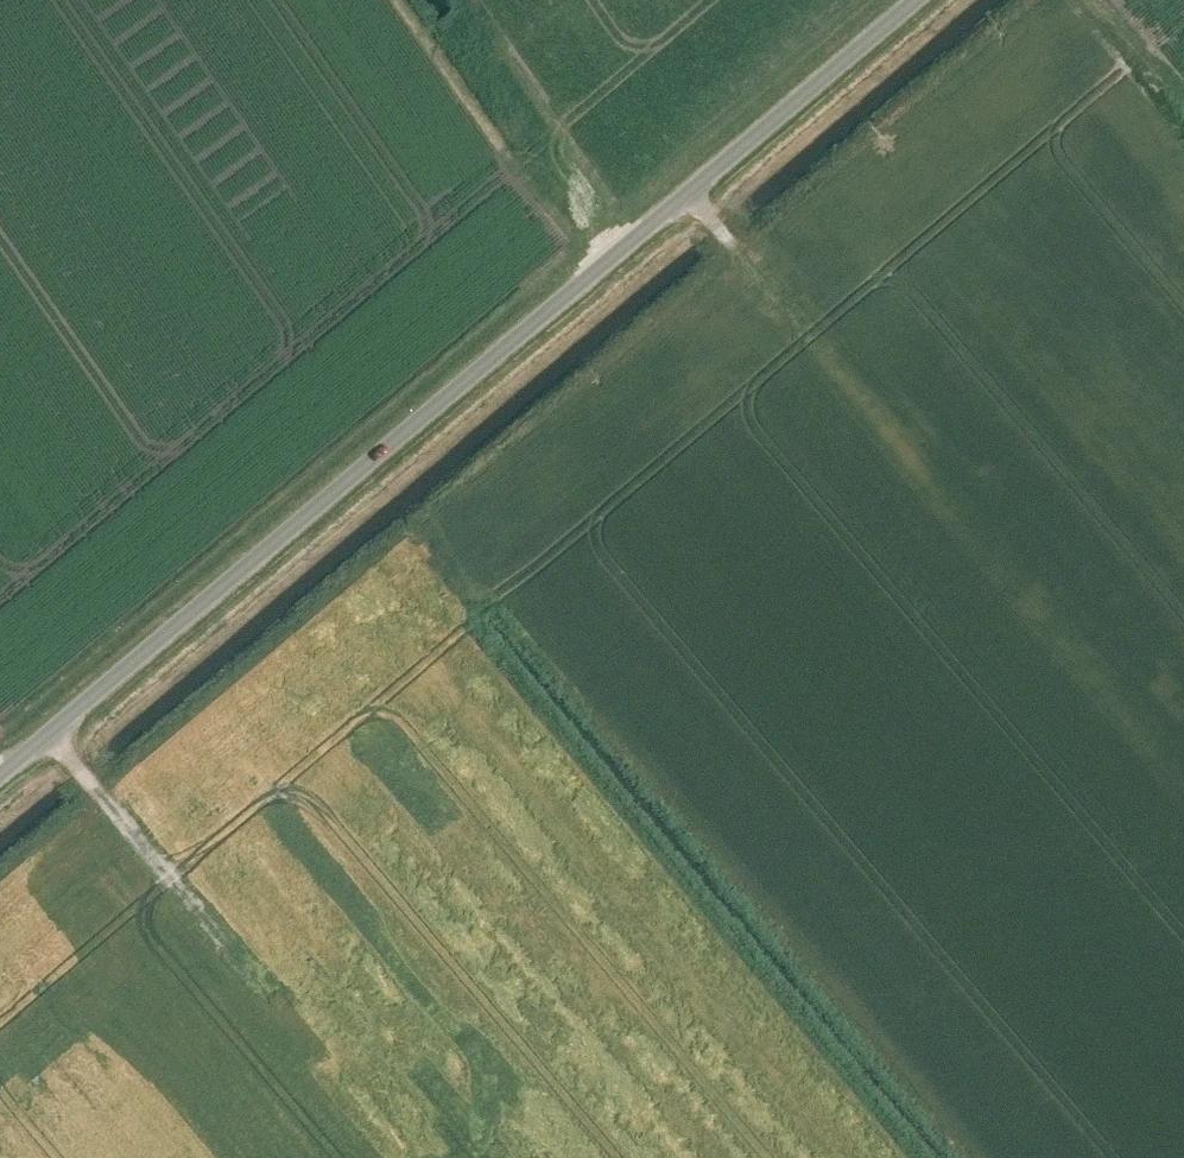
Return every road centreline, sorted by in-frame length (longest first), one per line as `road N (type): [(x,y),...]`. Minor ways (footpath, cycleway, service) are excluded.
road 1 (unclassified): [(0,773),(917,0)]

